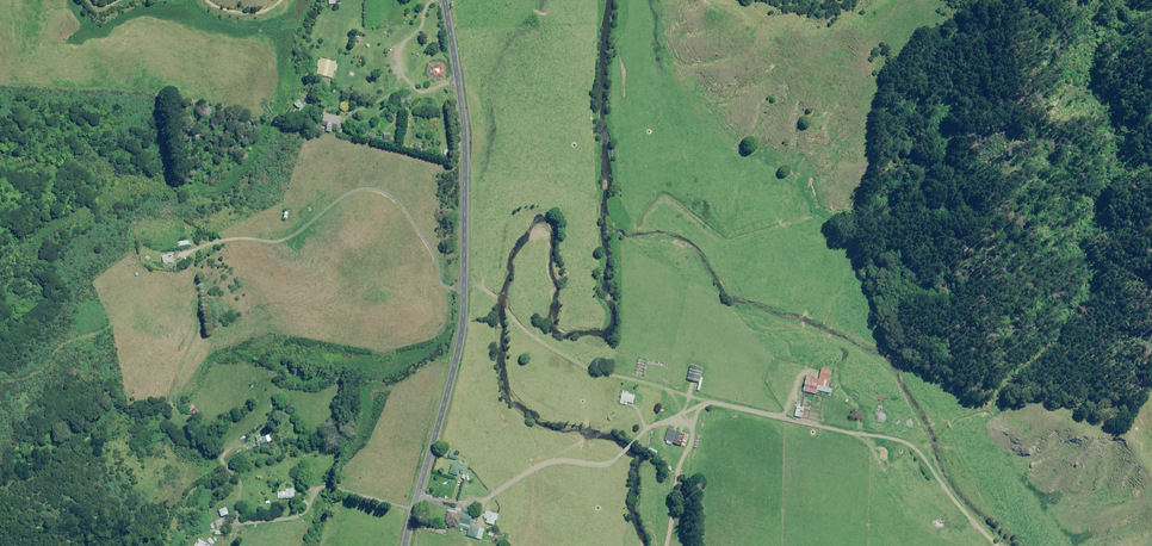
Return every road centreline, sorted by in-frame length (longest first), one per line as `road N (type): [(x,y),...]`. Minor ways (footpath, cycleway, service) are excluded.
road 1 (tertiary): [(445,0),(465,128),(466,283),(450,384),(405,545)]
road 2 (track): [(999,545),(904,441),(710,401)]
road 3 (track): [(466,283),(484,288),(532,335),(601,373),(710,401)]
road 4 (track): [(487,498),(547,463),(606,464),(647,430),(710,401)]
road 5 (track): [(242,545),(261,521),(300,515),(323,487),(412,508)]
road 6 (track): [(435,0),(403,45),(405,77),(422,91),(459,81)]
road 7 (track): [(704,403),(678,474),(667,545)]

